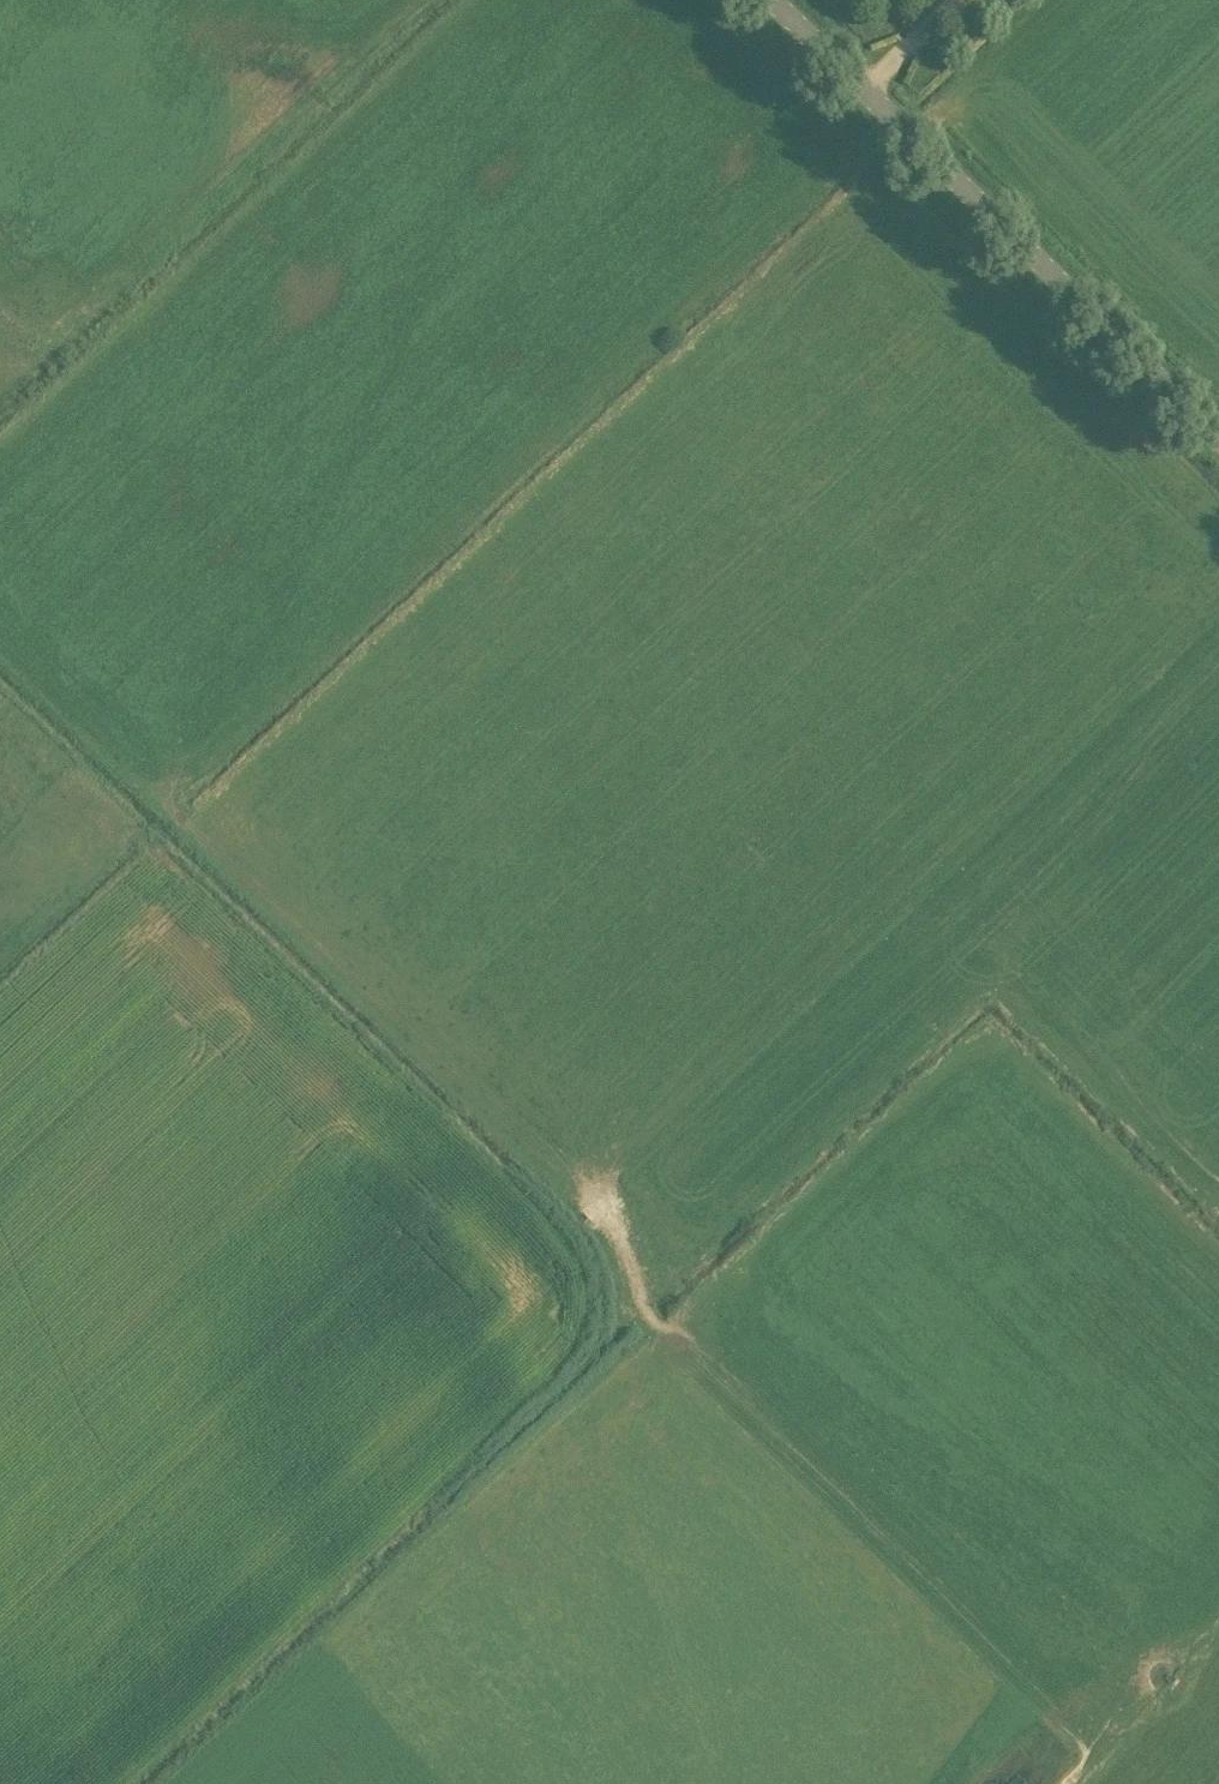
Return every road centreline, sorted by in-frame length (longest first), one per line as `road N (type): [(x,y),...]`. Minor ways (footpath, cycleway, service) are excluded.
road 1 (unclassified): [(1218,436),(774,0)]

